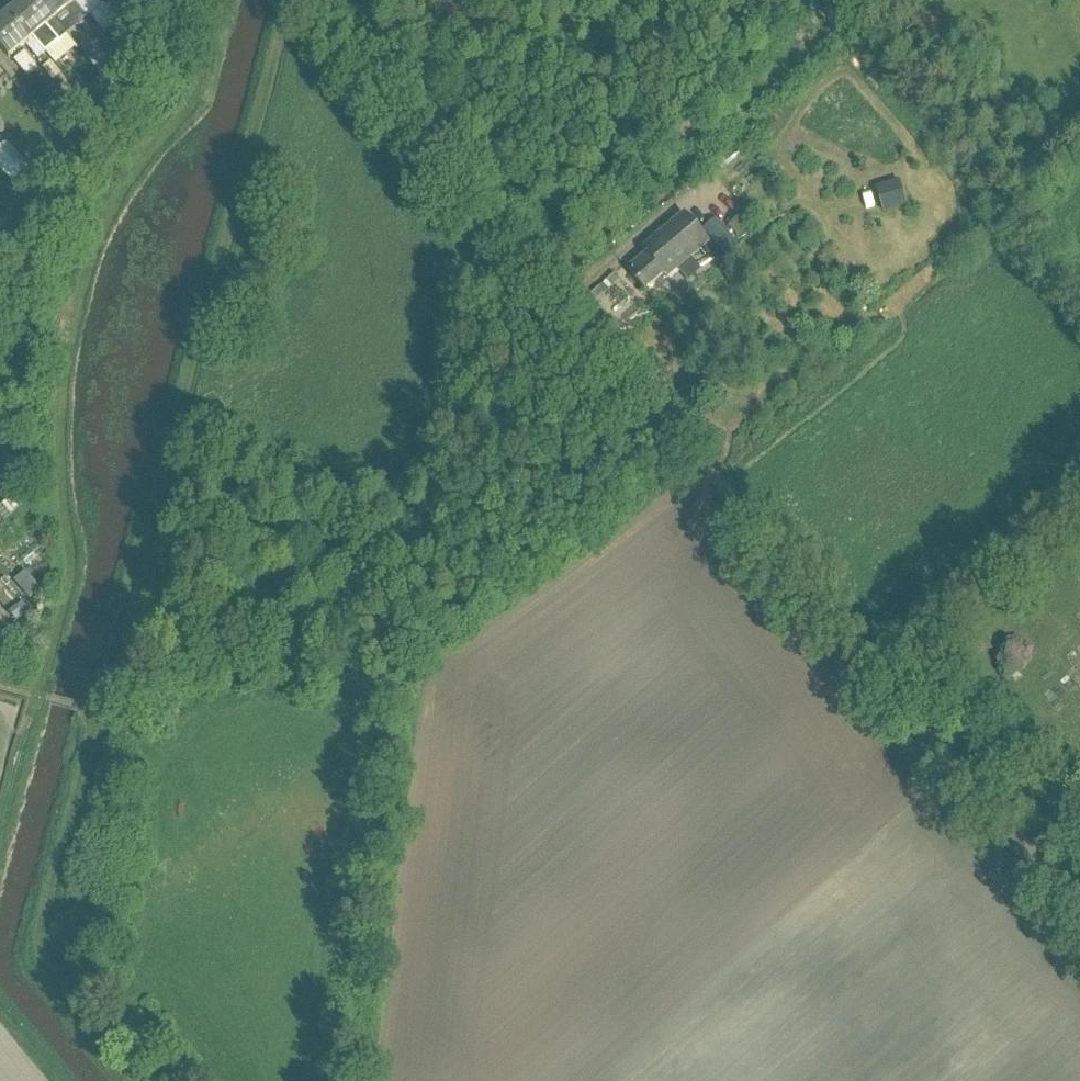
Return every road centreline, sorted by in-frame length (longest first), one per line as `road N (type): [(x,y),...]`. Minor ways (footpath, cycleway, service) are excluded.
road 1 (unclassified): [(593,339),(1079,903)]
road 2 (track): [(285,0),(98,713)]
road 3 (track): [(117,1080),(34,974),(35,944),(98,713)]

